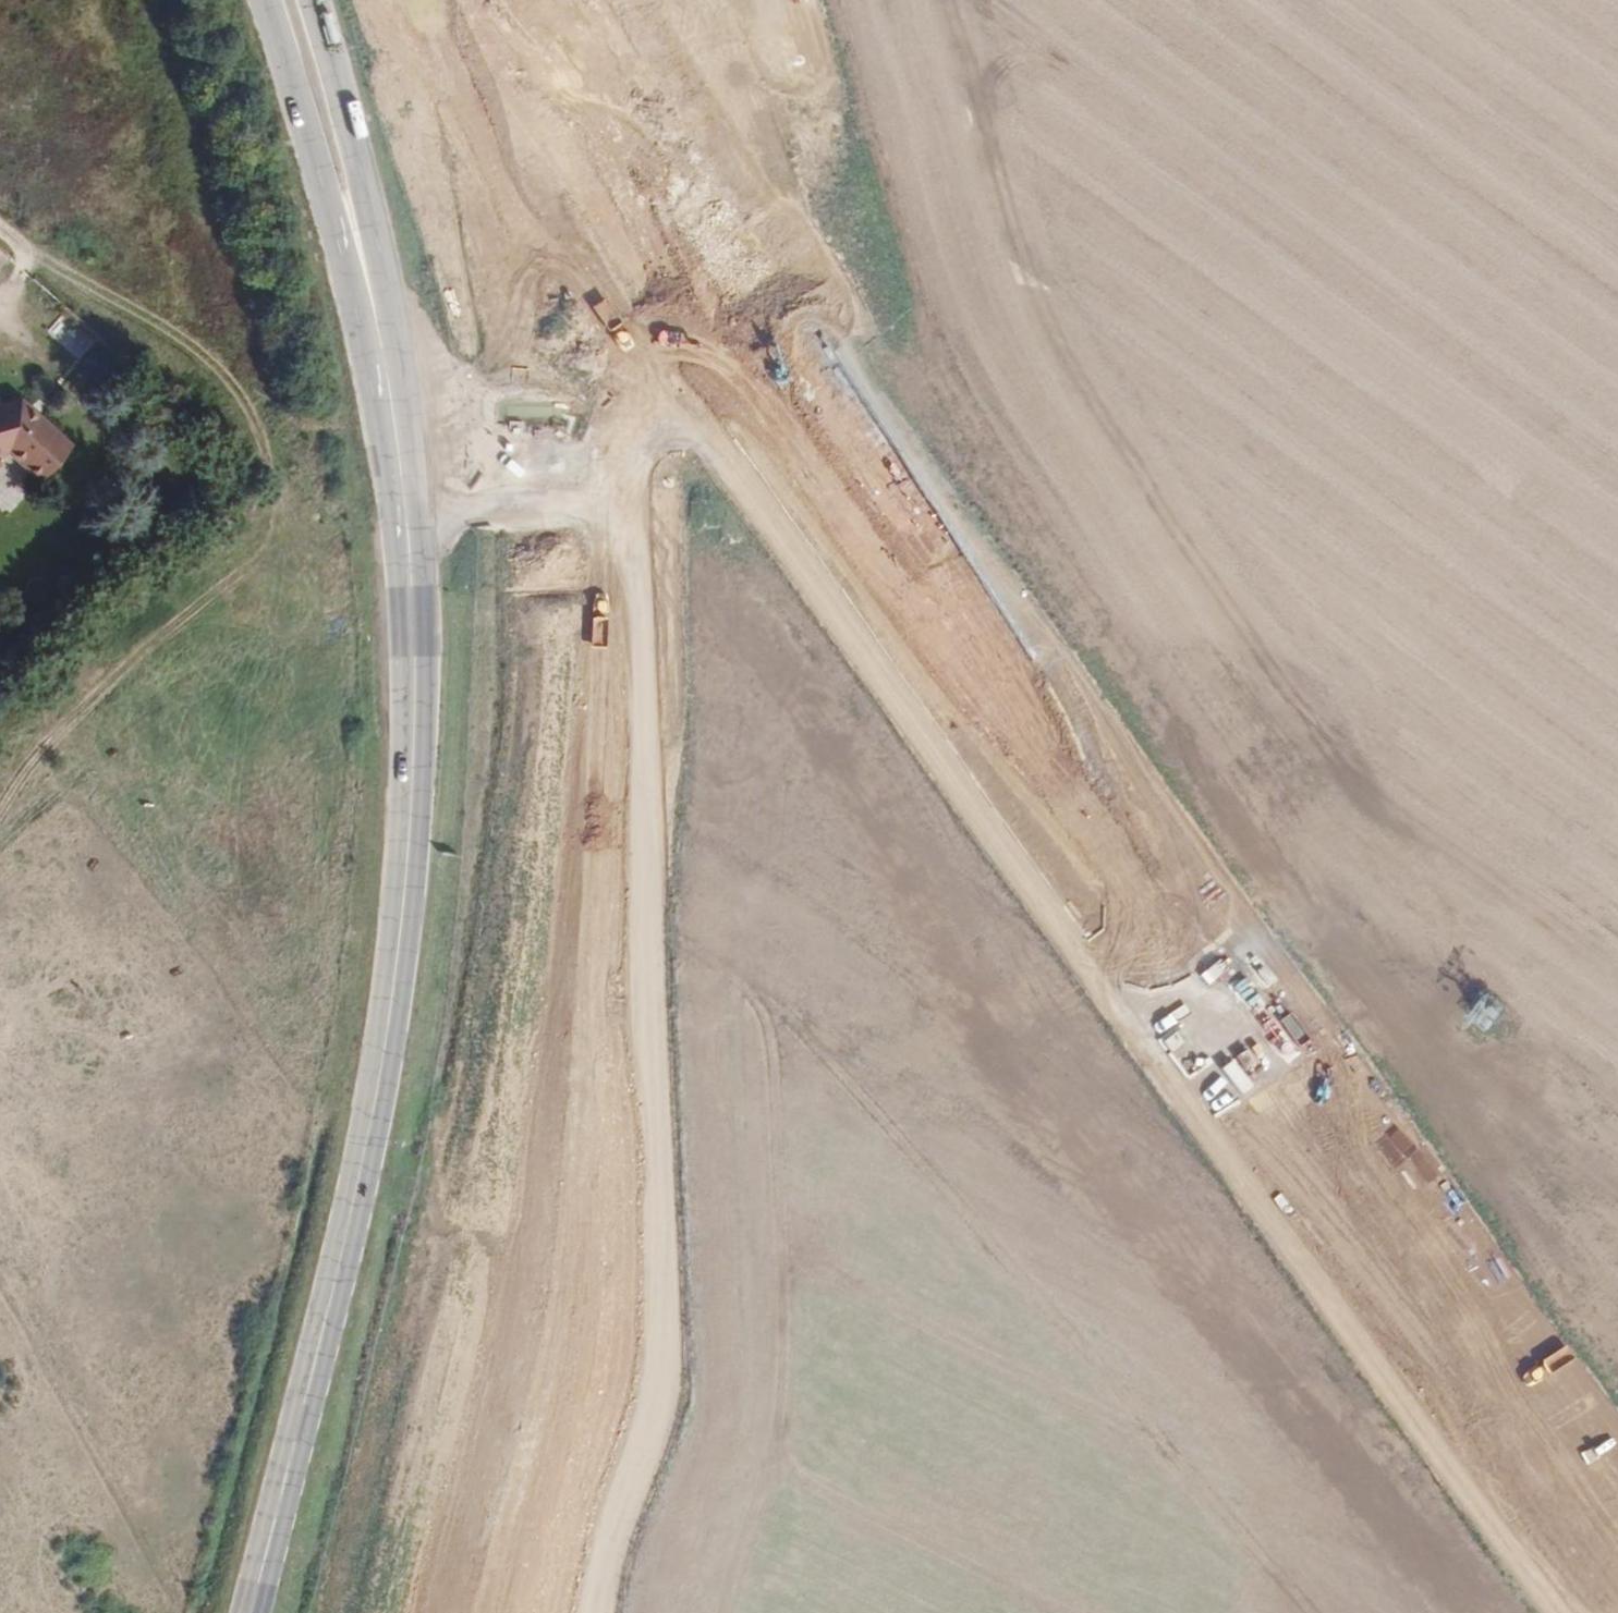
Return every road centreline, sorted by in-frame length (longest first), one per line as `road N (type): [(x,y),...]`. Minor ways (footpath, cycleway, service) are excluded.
road 1 (primary): [(255,1612),(349,1252),(387,1037),(412,815),(410,536),(360,246)]
road 2 (primary): [(268,0),(321,186),(360,246)]
road 3 (primary): [(360,246),(365,182),(313,0)]

